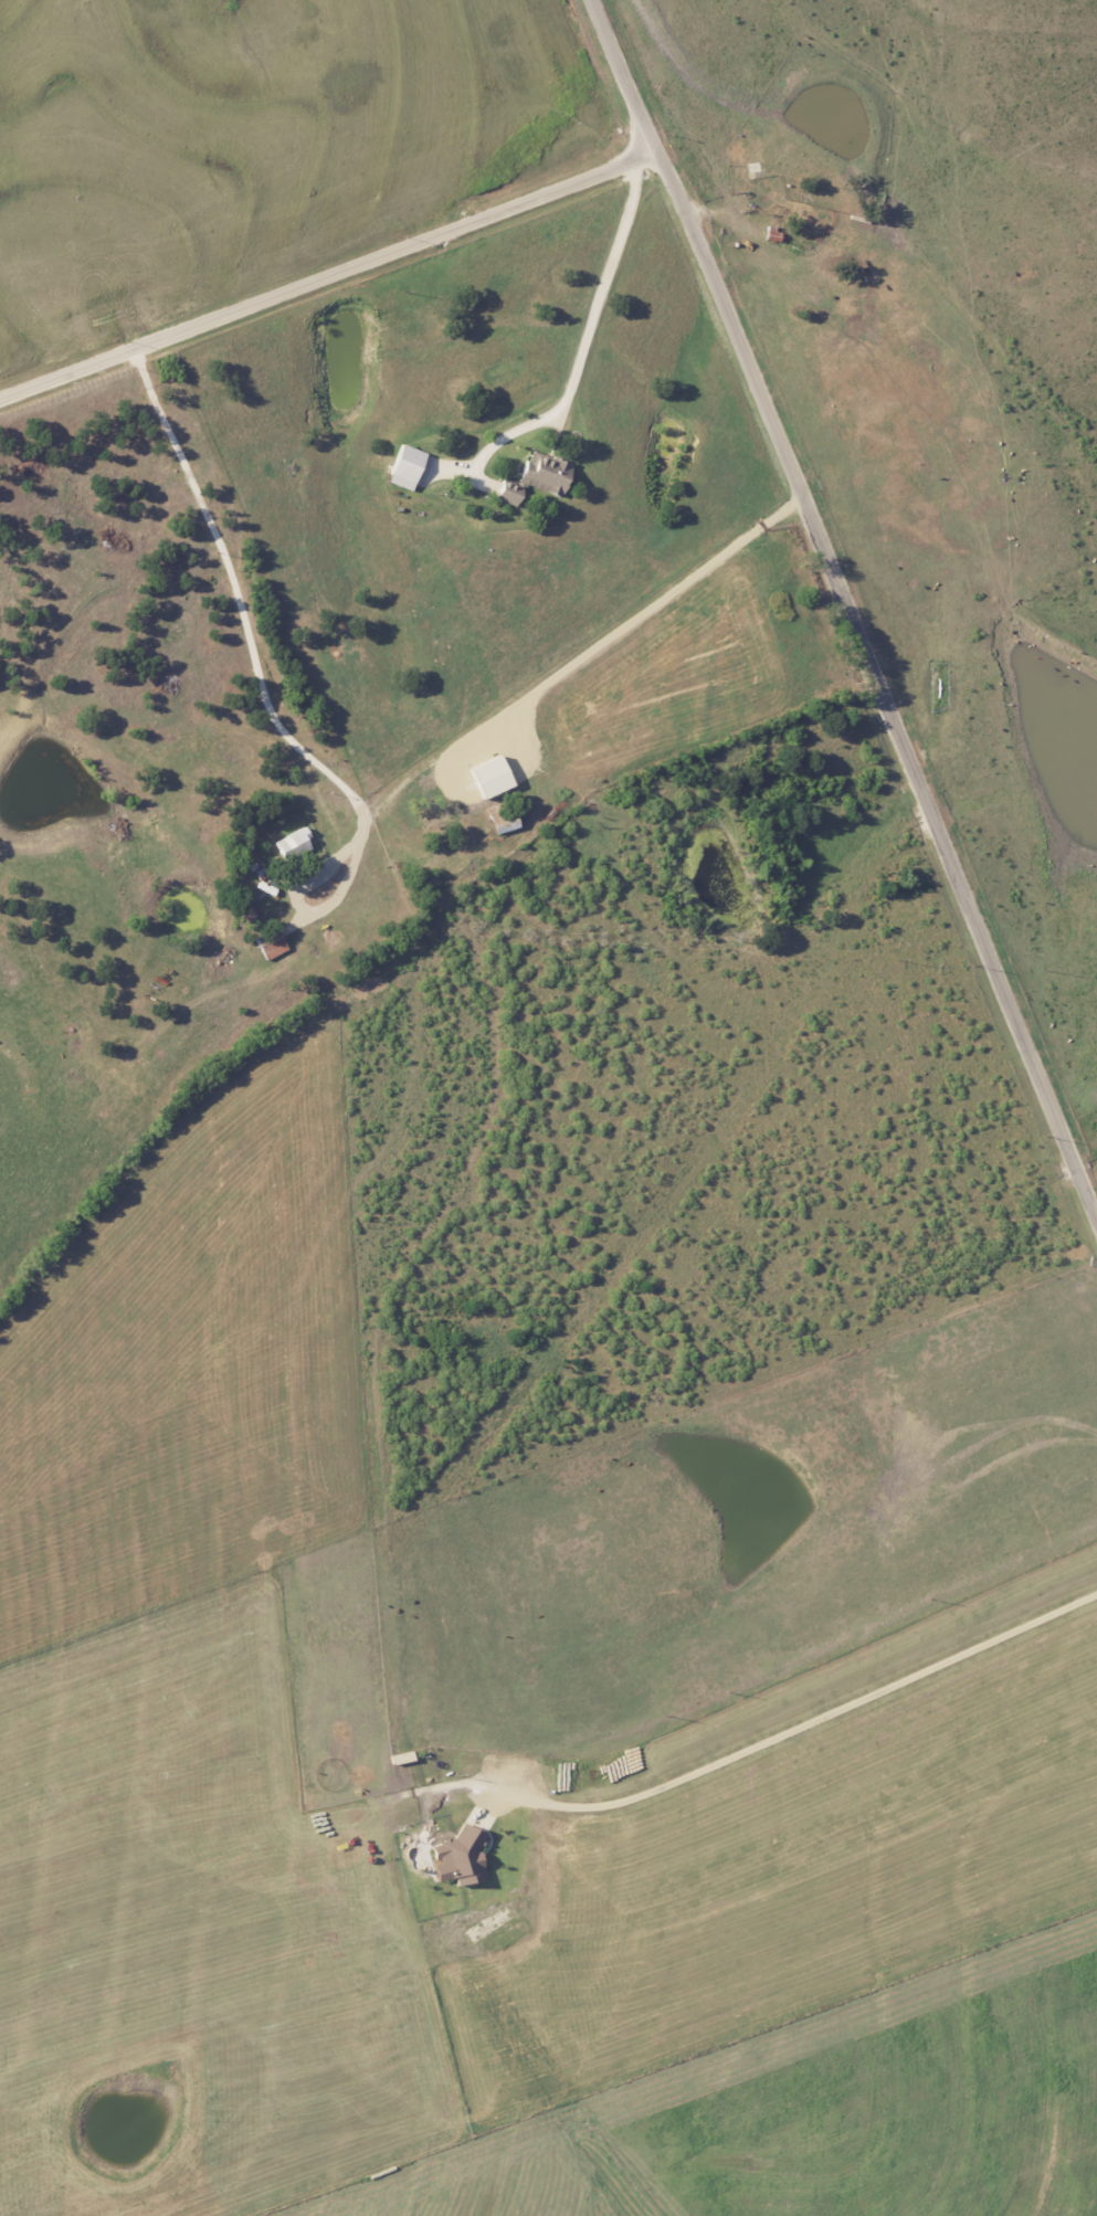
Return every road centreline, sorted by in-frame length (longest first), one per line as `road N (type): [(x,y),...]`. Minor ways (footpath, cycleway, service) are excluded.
road 1 (residential): [(1096,1219),(594,0)]
road 2 (residential): [(0,401),(654,150)]

